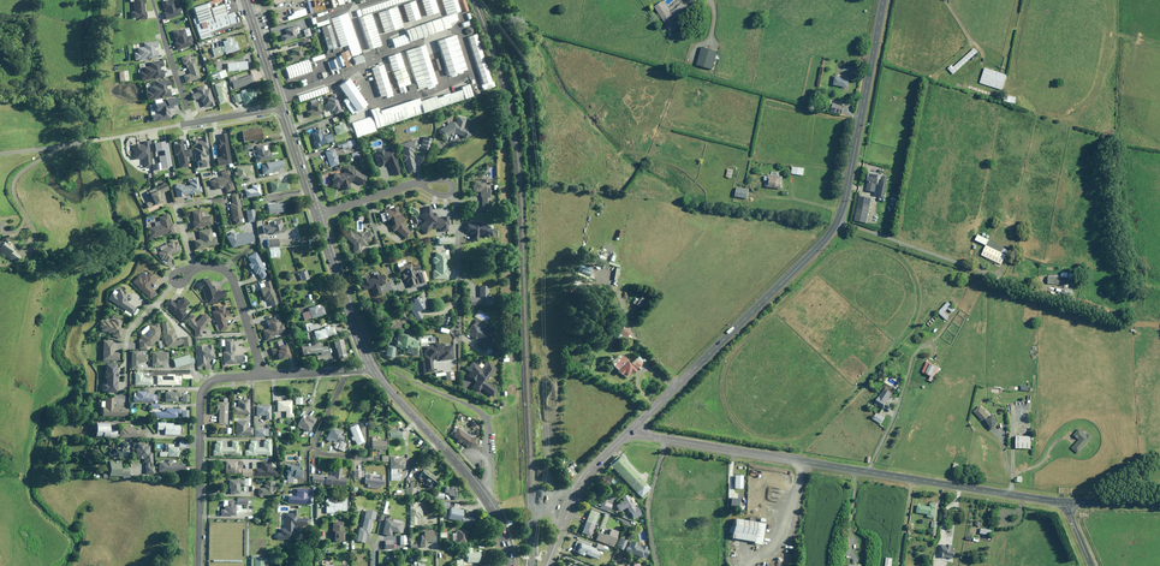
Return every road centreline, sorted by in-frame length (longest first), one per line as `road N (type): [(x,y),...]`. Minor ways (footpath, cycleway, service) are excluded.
road 1 (tertiary): [(885,0),(835,226),(631,431)]
road 2 (tertiary): [(1068,502),(631,431)]
road 3 (secondary): [(512,565),(479,490),(371,367)]
road 4 (residential): [(197,565),(203,391),(218,379),(262,375)]
road 5 (secondary): [(371,367),(318,214)]
road 6 (tertiary): [(631,431),(576,491),(546,565)]
road 7 (residential): [(199,266),(219,266),(234,280),(262,375)]
road 8 (residential): [(152,0),(192,123)]
road 9 (track): [(378,377),(390,372),(486,418)]

